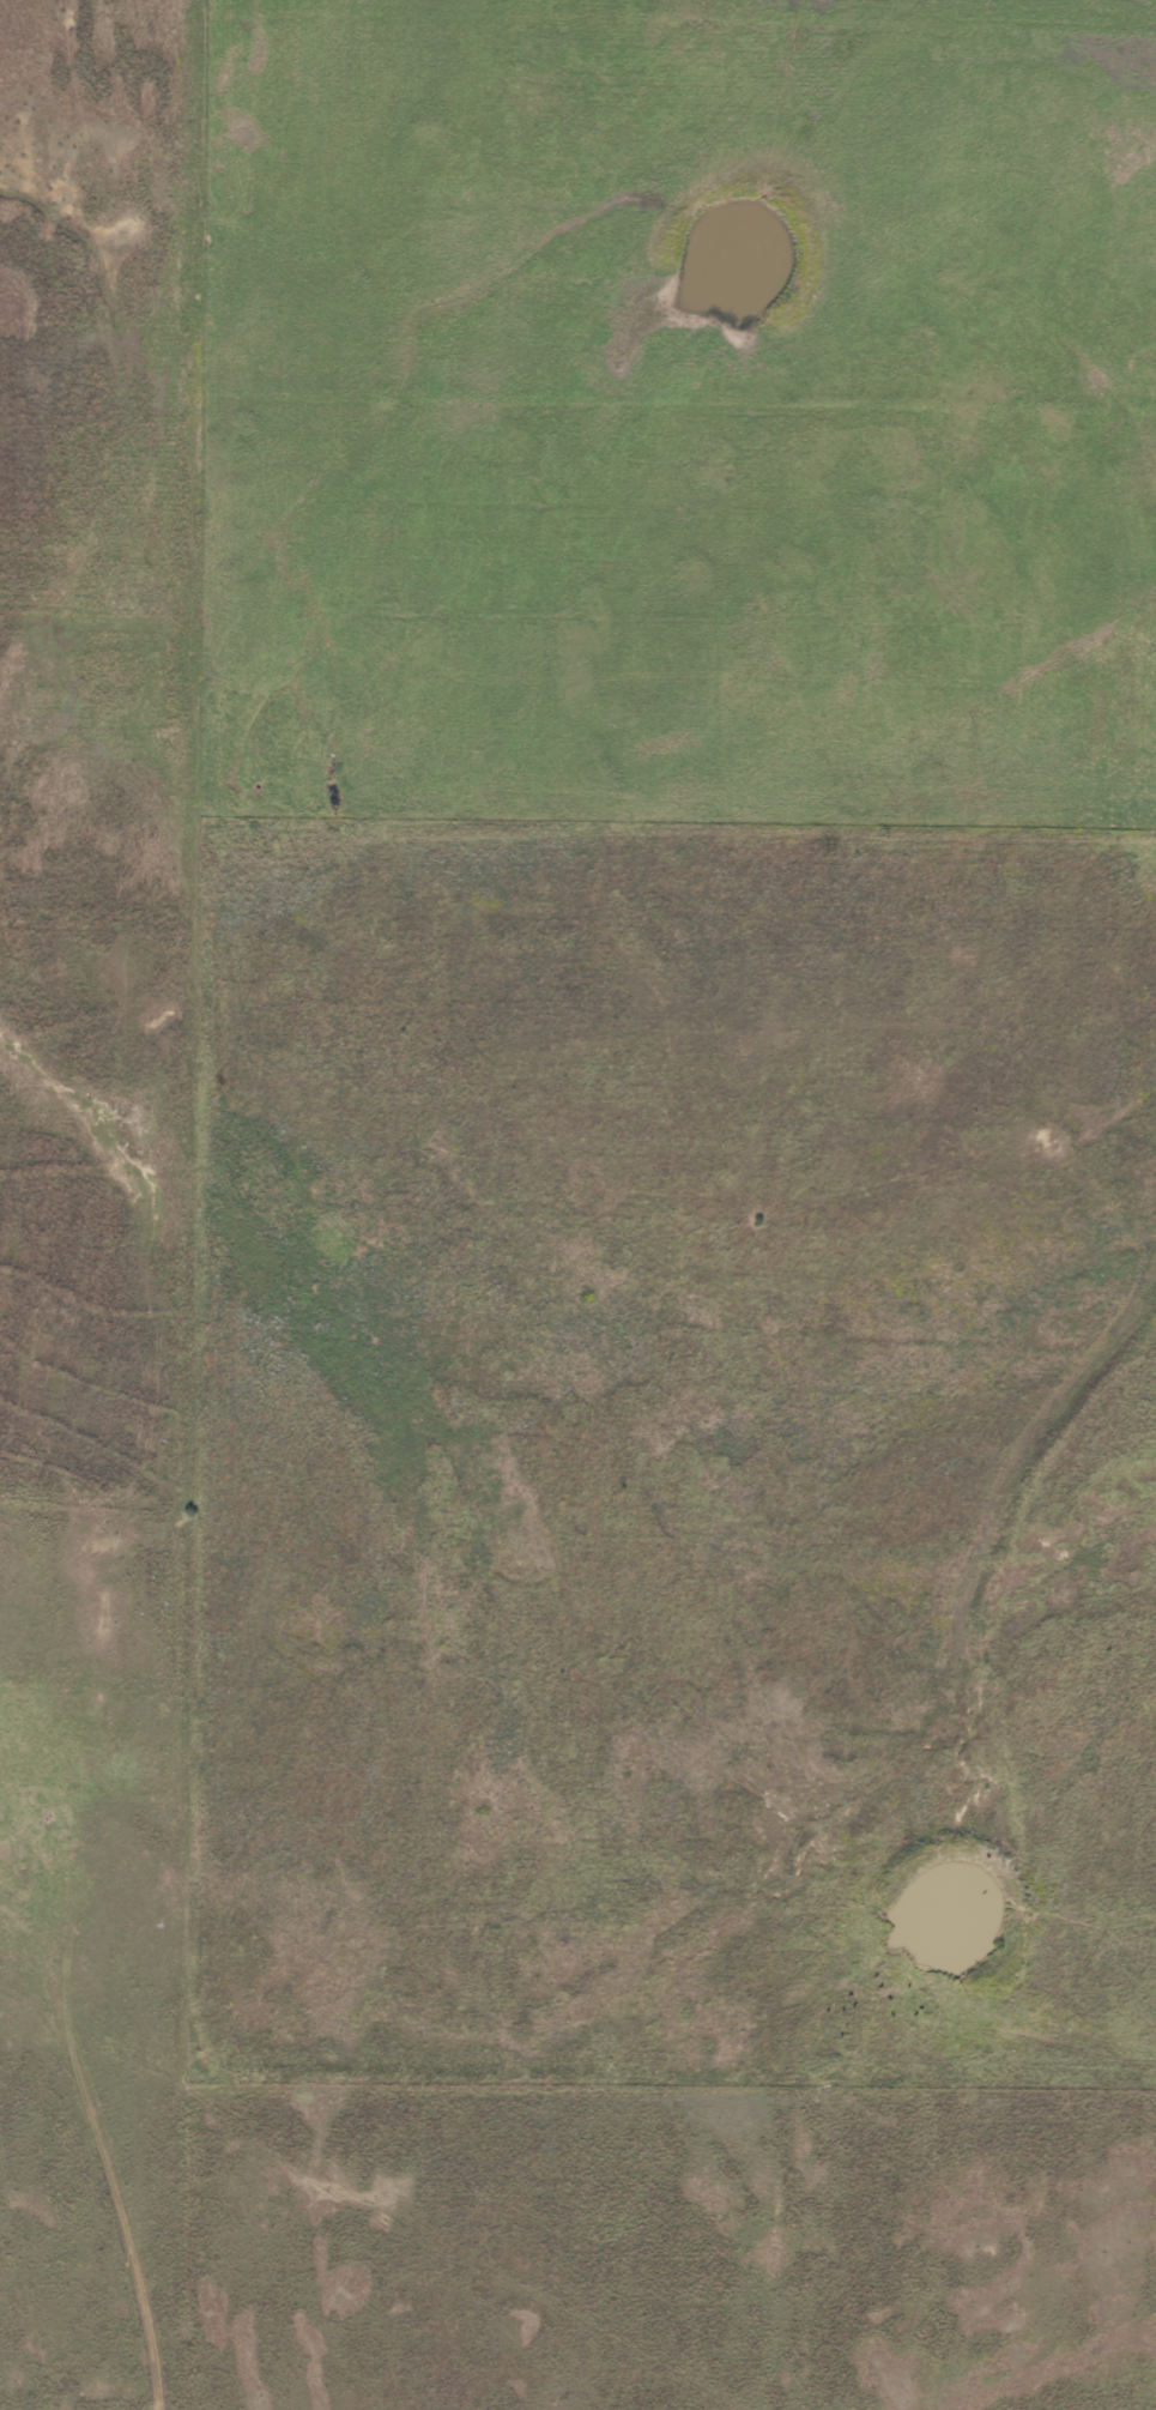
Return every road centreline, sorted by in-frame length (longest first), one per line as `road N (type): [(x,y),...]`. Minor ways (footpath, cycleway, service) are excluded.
road 1 (residential): [(147,2409),(143,2362),(81,2169),(69,2013),(75,1865),(59,1807)]

